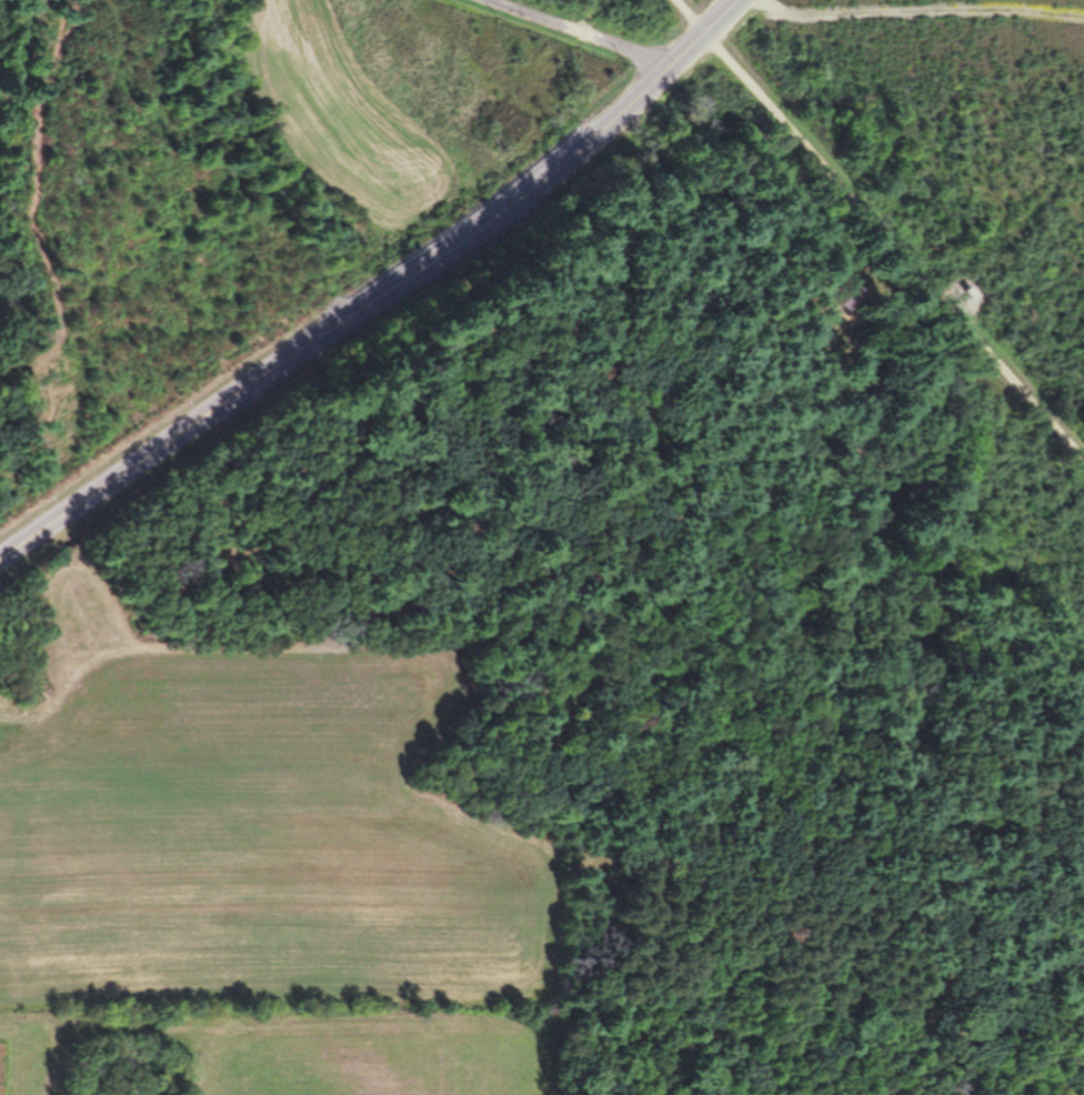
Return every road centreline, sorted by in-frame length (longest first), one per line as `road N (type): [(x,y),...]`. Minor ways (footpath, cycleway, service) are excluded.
road 1 (secondary): [(736,0),(578,155),(0,561)]

